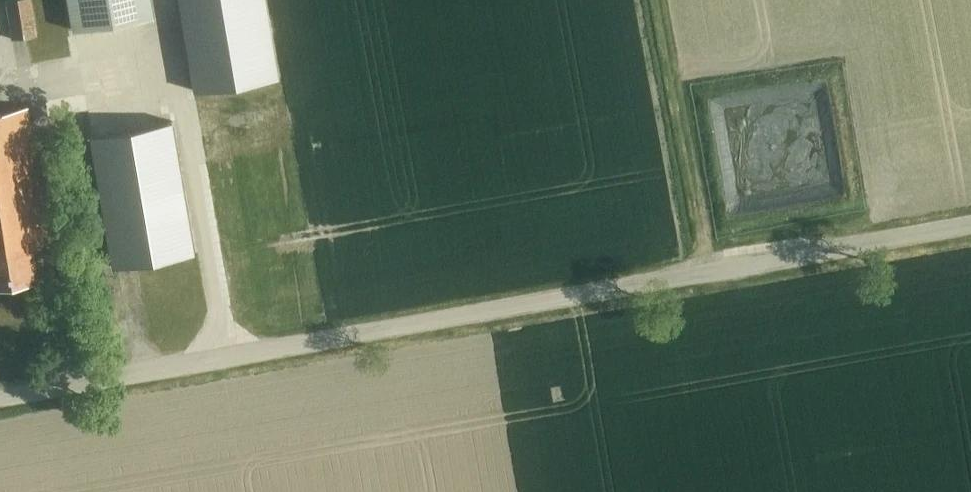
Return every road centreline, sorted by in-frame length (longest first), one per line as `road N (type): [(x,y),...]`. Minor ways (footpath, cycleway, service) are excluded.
road 1 (unclassified): [(0,399),(970,225)]
road 2 (track): [(710,272),(661,0)]

